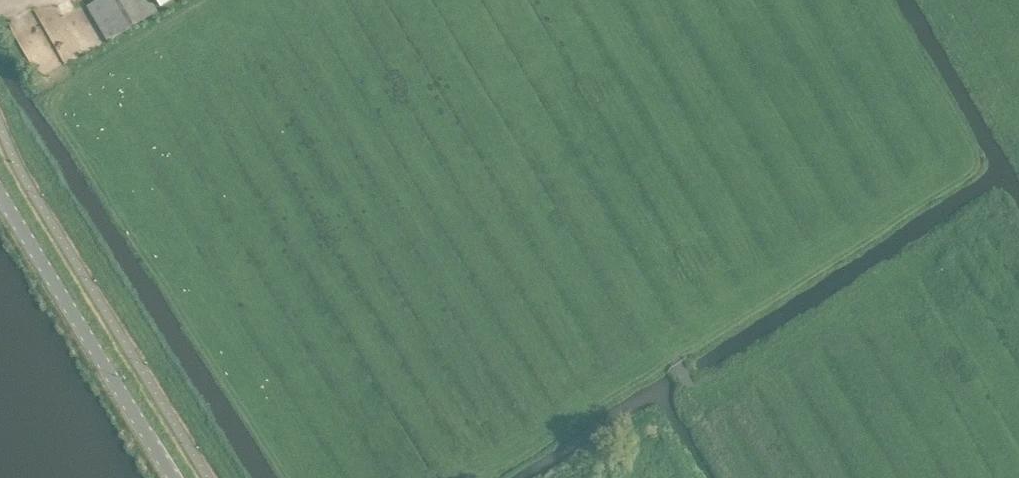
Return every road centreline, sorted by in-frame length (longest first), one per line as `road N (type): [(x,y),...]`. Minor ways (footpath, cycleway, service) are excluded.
road 1 (tertiary): [(174,477),(0,194)]

